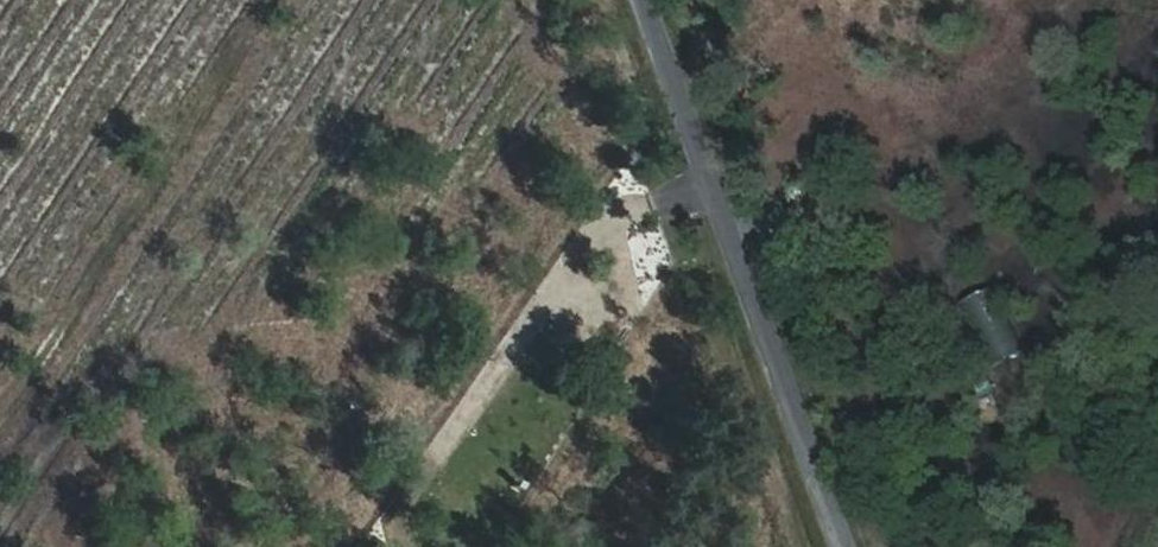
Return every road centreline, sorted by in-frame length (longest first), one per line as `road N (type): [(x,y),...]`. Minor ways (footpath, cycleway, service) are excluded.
road 1 (residential): [(841,546),(644,0)]

